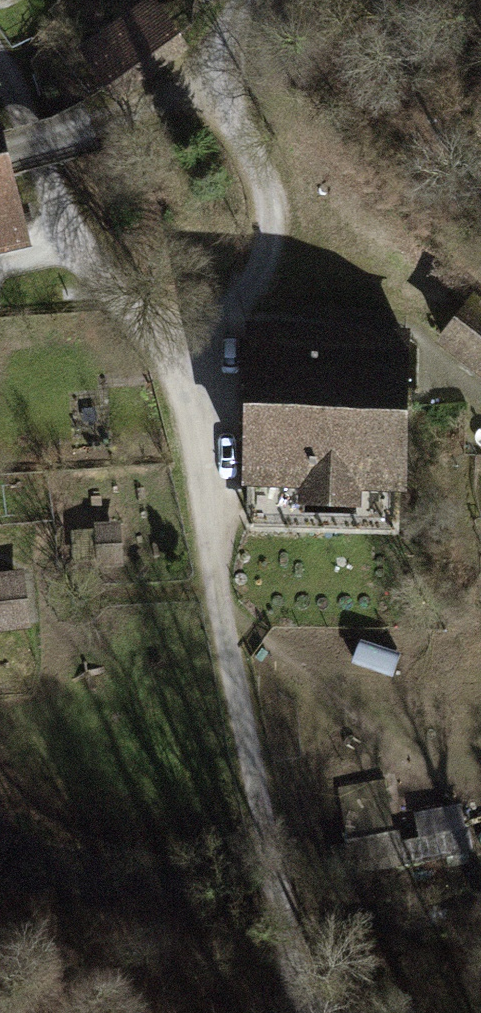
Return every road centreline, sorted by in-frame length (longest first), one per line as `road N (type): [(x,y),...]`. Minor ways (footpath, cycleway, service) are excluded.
road 1 (track): [(314,1012),(286,939),(219,611)]
road 2 (track): [(163,351),(236,302),(270,235),(269,188),(221,74),(226,36),(245,0)]
road 3 (track): [(219,611),(480,807)]
road 4 (track): [(163,351),(92,254),(0,87)]
road 5 (track): [(219,611),(196,447),(163,351)]
road 6 (track): [(221,74),(141,109),(7,147)]

